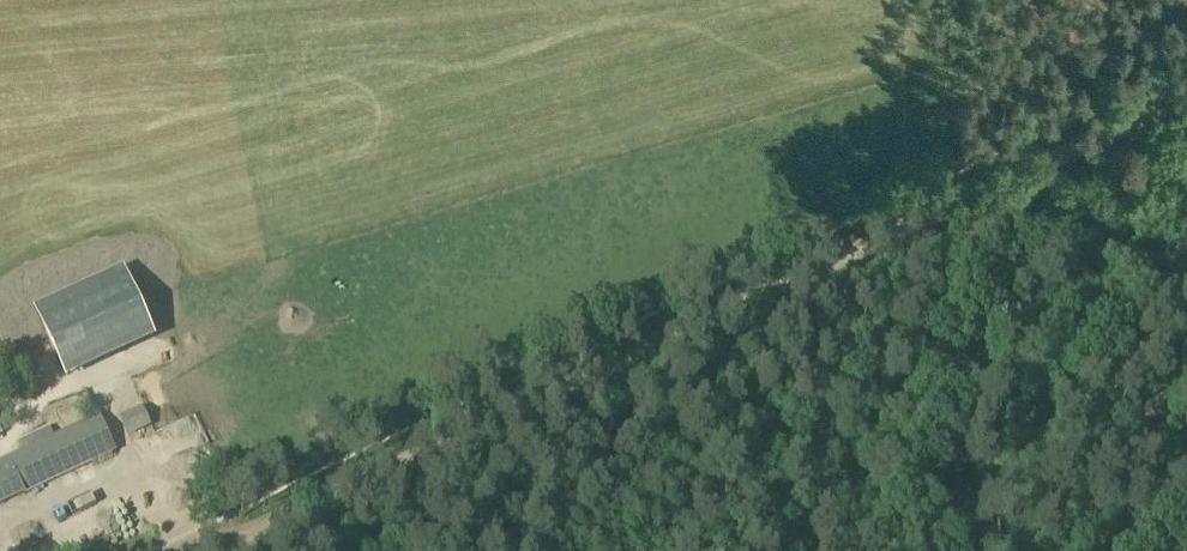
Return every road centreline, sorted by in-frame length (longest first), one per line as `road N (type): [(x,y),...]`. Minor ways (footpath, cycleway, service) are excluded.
road 1 (track): [(211,550),(1186,93)]
road 2 (track): [(881,550),(982,186),(977,167)]

